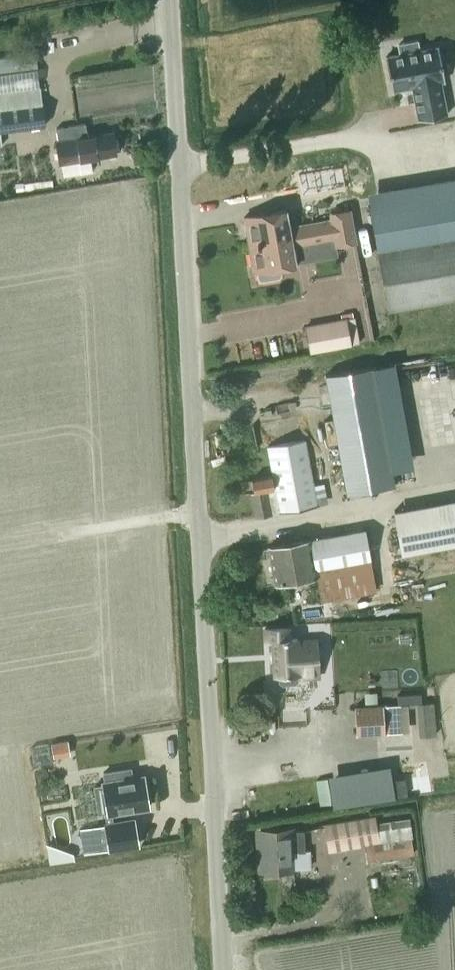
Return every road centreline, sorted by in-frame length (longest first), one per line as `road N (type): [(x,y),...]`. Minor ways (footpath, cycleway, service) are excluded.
road 1 (unclassified): [(222,969),(173,0)]
road 2 (track): [(182,167),(341,138),(367,141),(391,183),(454,171)]

